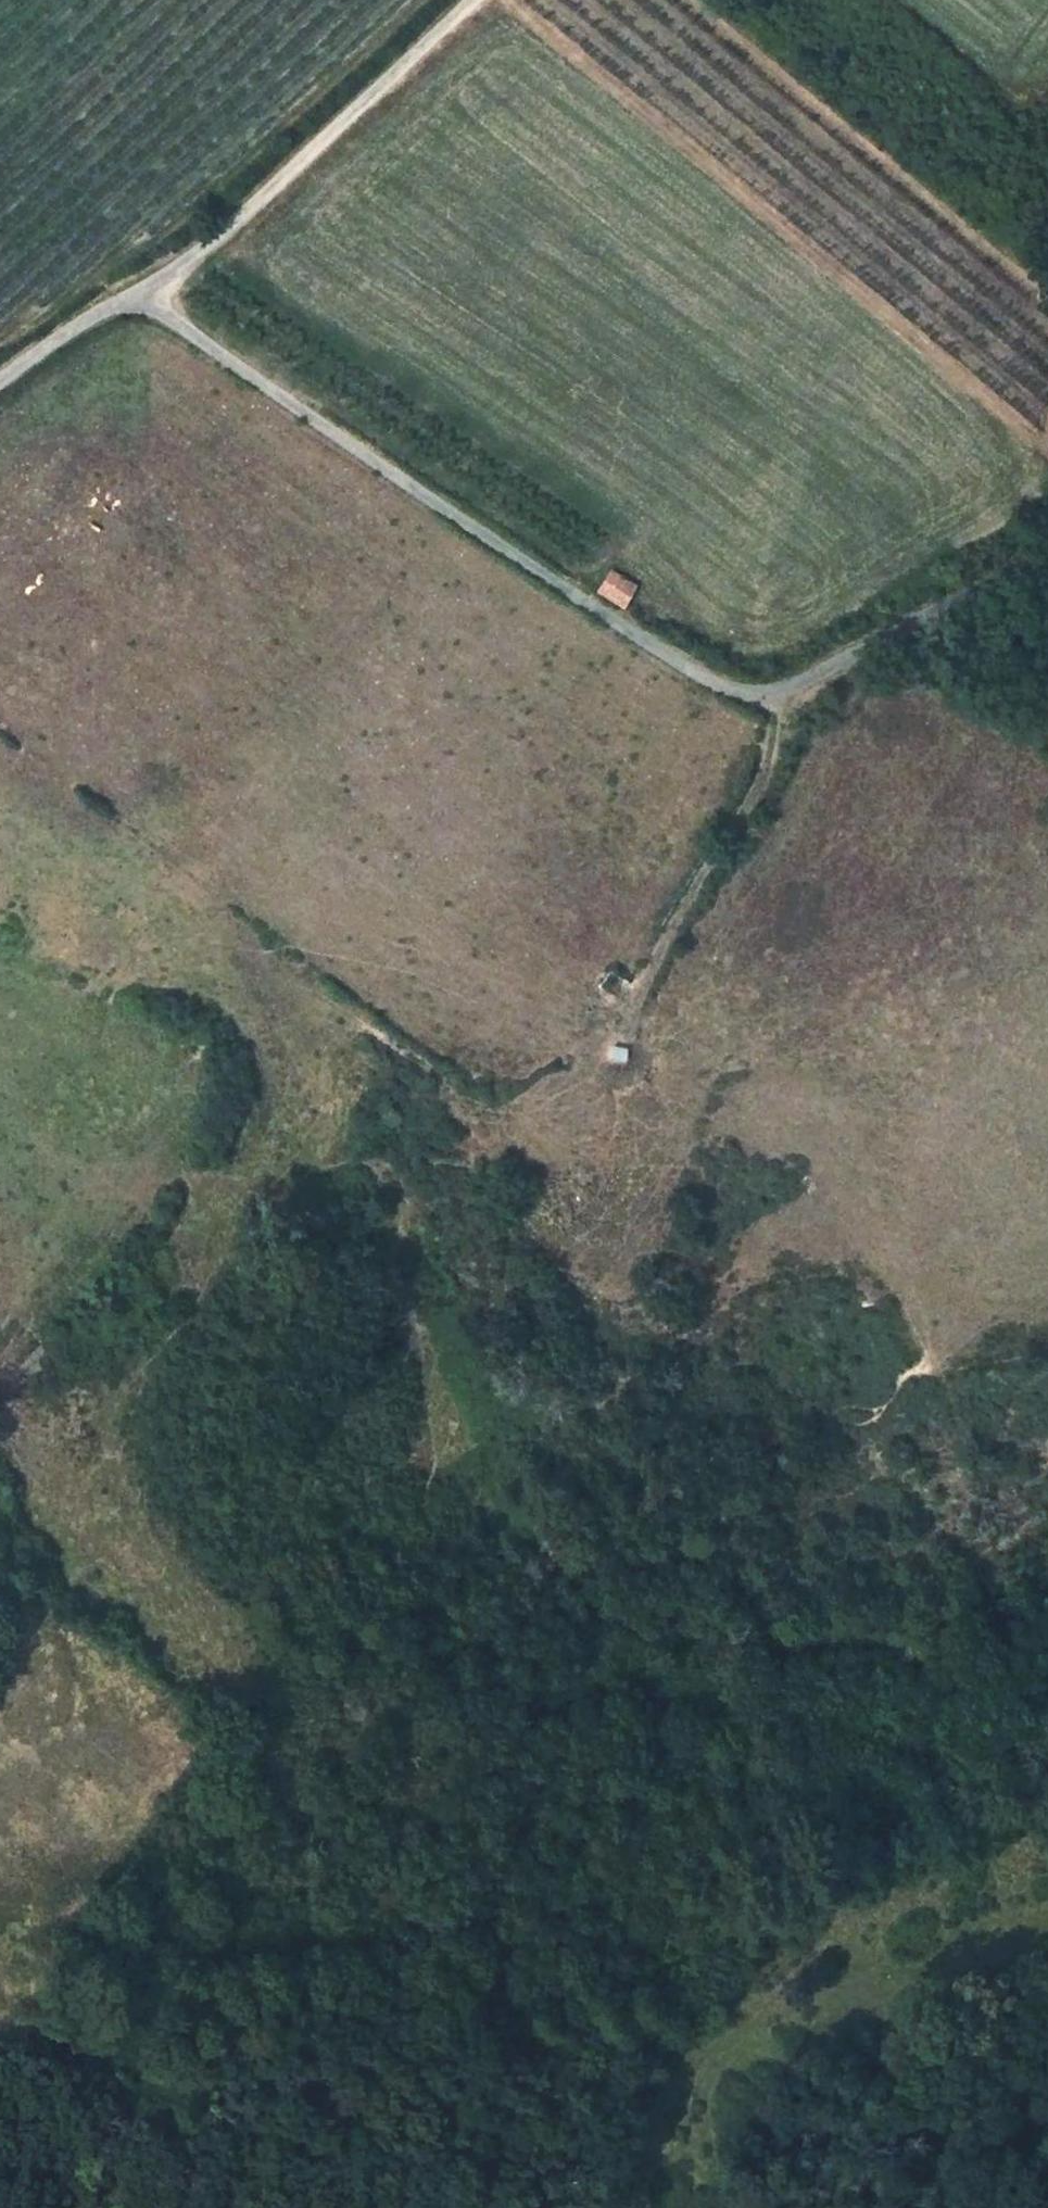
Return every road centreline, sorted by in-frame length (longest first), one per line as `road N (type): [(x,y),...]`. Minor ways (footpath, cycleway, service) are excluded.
road 1 (unclassified): [(145,296),(641,638),(739,692),(773,694),(804,682),(1047,548)]
road 2 (unclassified): [(472,0),(145,296)]
road 3 (track): [(0,2092),(106,2080),(184,2145),(207,2207)]
road 4 (unclassified): [(0,381),(77,327),(145,296)]

